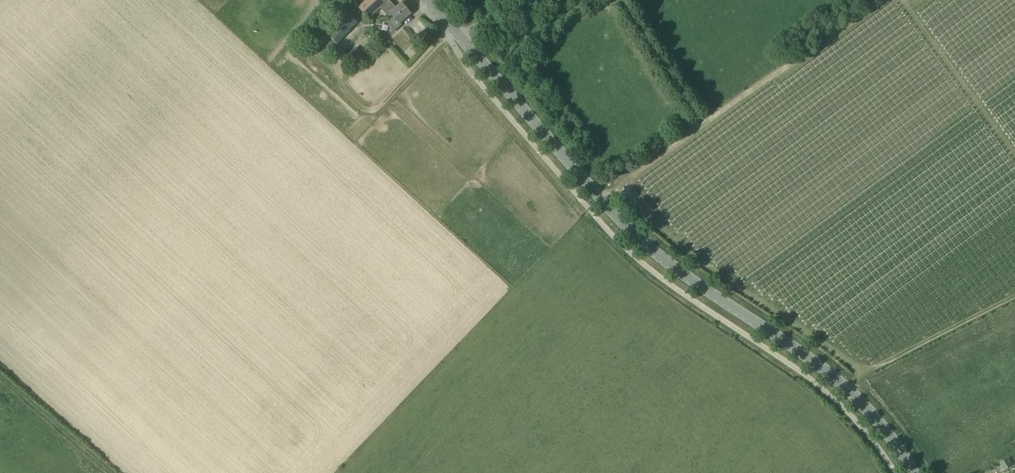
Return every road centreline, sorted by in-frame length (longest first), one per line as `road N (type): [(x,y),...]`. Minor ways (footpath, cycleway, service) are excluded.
road 1 (tertiary): [(912,472),(846,387),(639,241),(427,0)]

